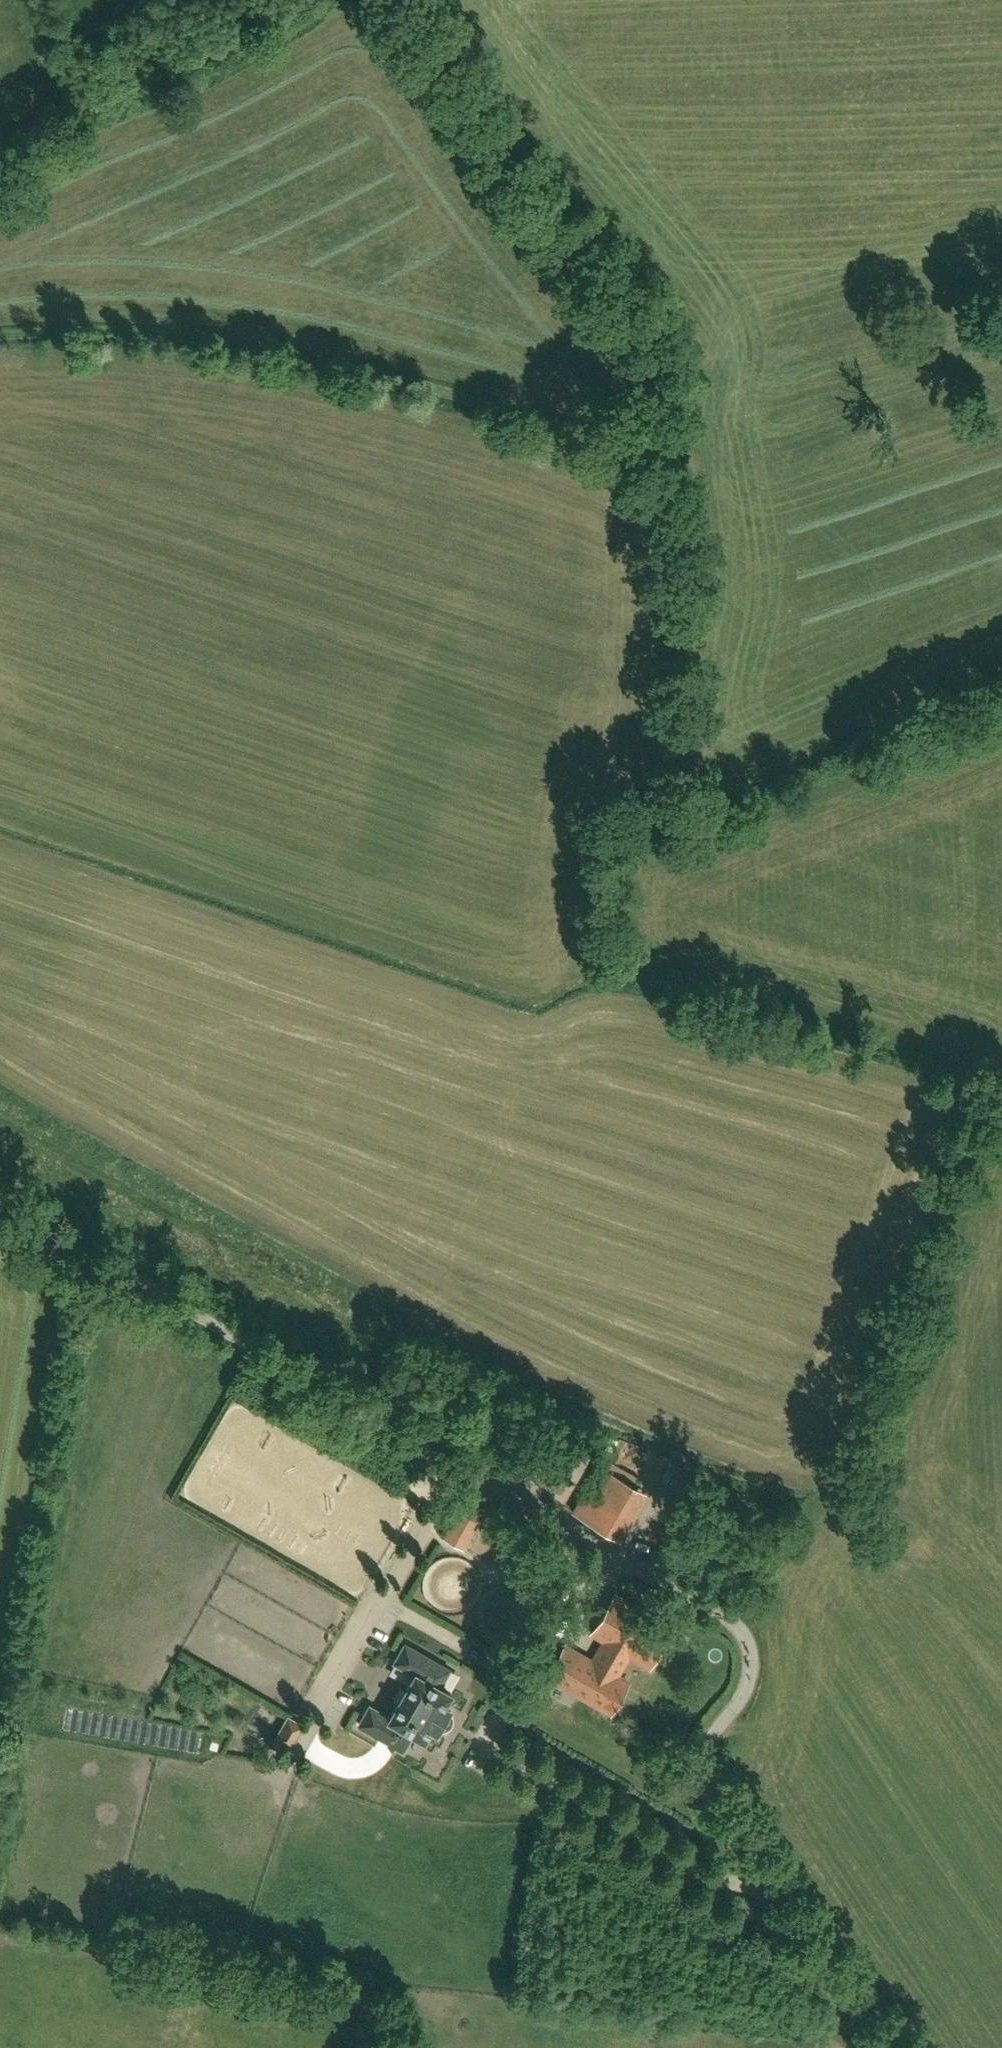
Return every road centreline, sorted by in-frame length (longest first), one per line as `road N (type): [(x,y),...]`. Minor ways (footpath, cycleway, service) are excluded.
road 1 (unclassified): [(875,2047),(707,1791),(704,1757),(751,1687),(746,1636),(0,1204)]
road 2 (track): [(0,333),(228,341),(455,397),(600,445)]

